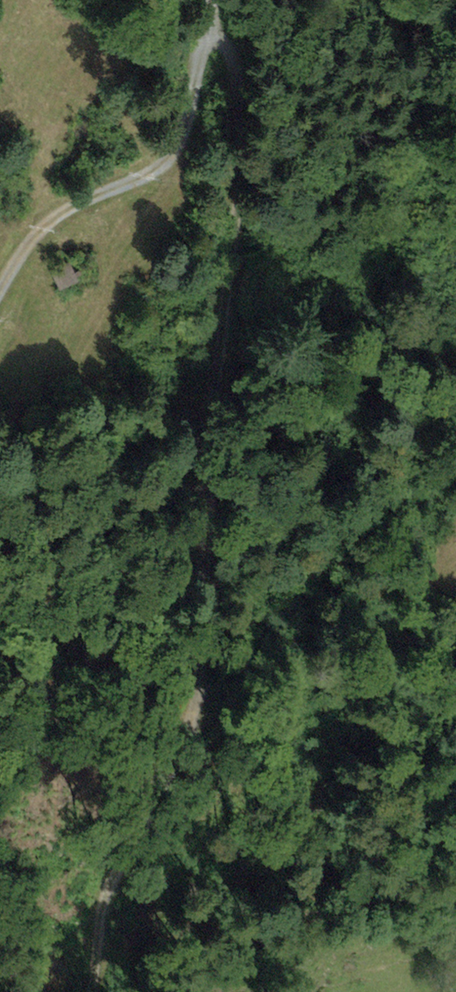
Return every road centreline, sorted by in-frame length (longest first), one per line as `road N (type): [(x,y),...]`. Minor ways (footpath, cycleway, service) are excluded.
road 1 (track): [(91,991),(102,894),(174,758),(193,692),(243,137),(238,72),(224,38),(210,28)]
road 2 (track): [(0,292),(44,228),(169,157),(193,95),(211,0)]
road 3 (track): [(455,879),(359,896),(266,930),(213,959),(191,991)]

